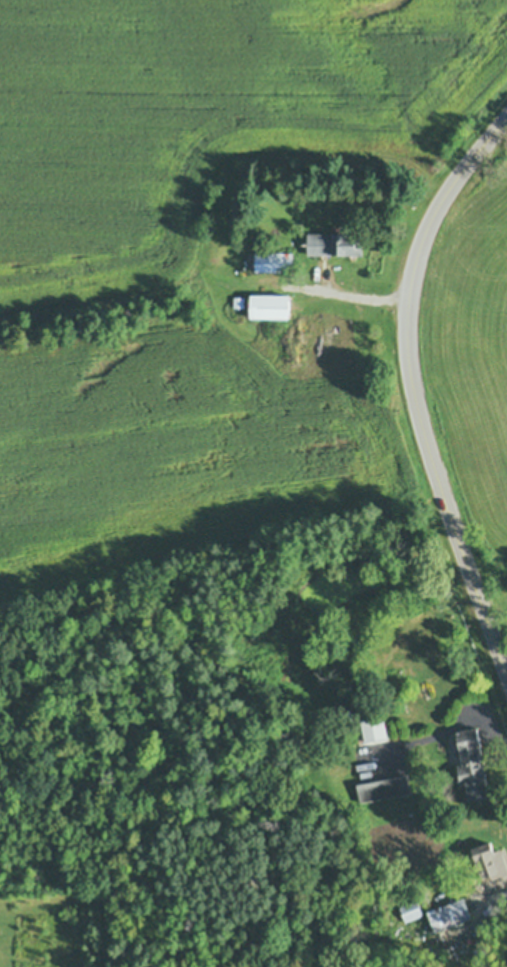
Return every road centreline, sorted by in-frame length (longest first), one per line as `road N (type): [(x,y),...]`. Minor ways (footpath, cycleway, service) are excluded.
road 1 (tertiary): [(506,671),(440,486),(412,387),(407,334),(429,230),(506,123)]

